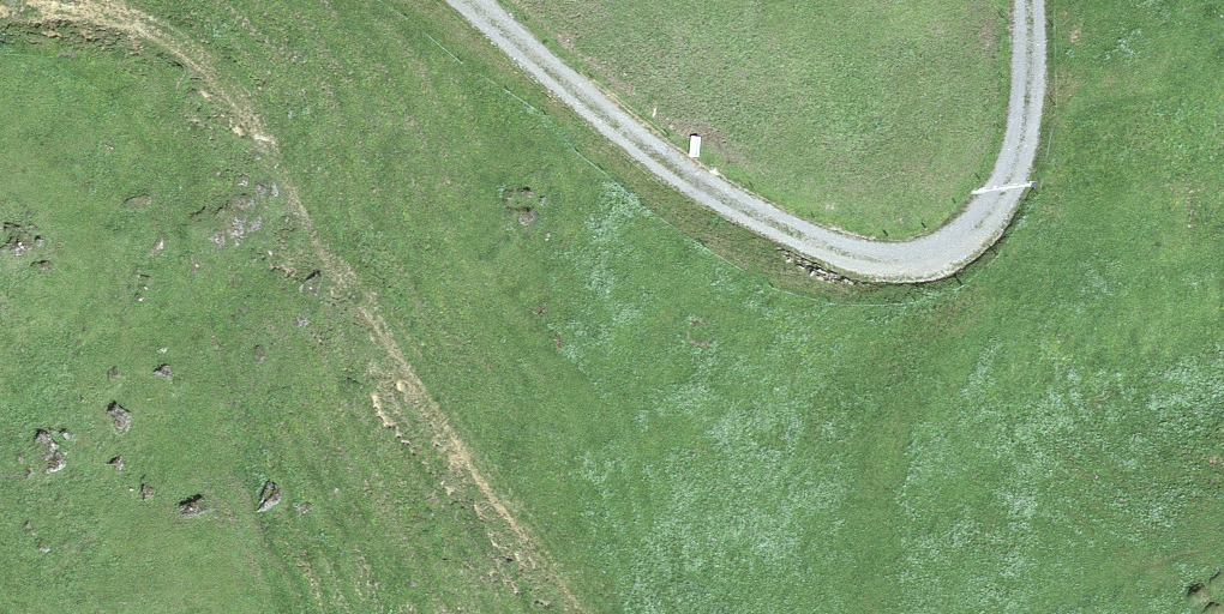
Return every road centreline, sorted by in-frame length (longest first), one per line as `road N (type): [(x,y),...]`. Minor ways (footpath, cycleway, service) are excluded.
road 1 (track): [(595,613),(530,543),(338,278),(238,98),(183,43),(117,17),(24,6),(0,13)]
road 2 (track): [(463,0),(699,189),(779,232),(868,257),(936,258)]
road 3 (track): [(936,258),(893,613)]
road 4 (track): [(1027,0),(1029,52),(1015,164),(996,201),(936,258)]

